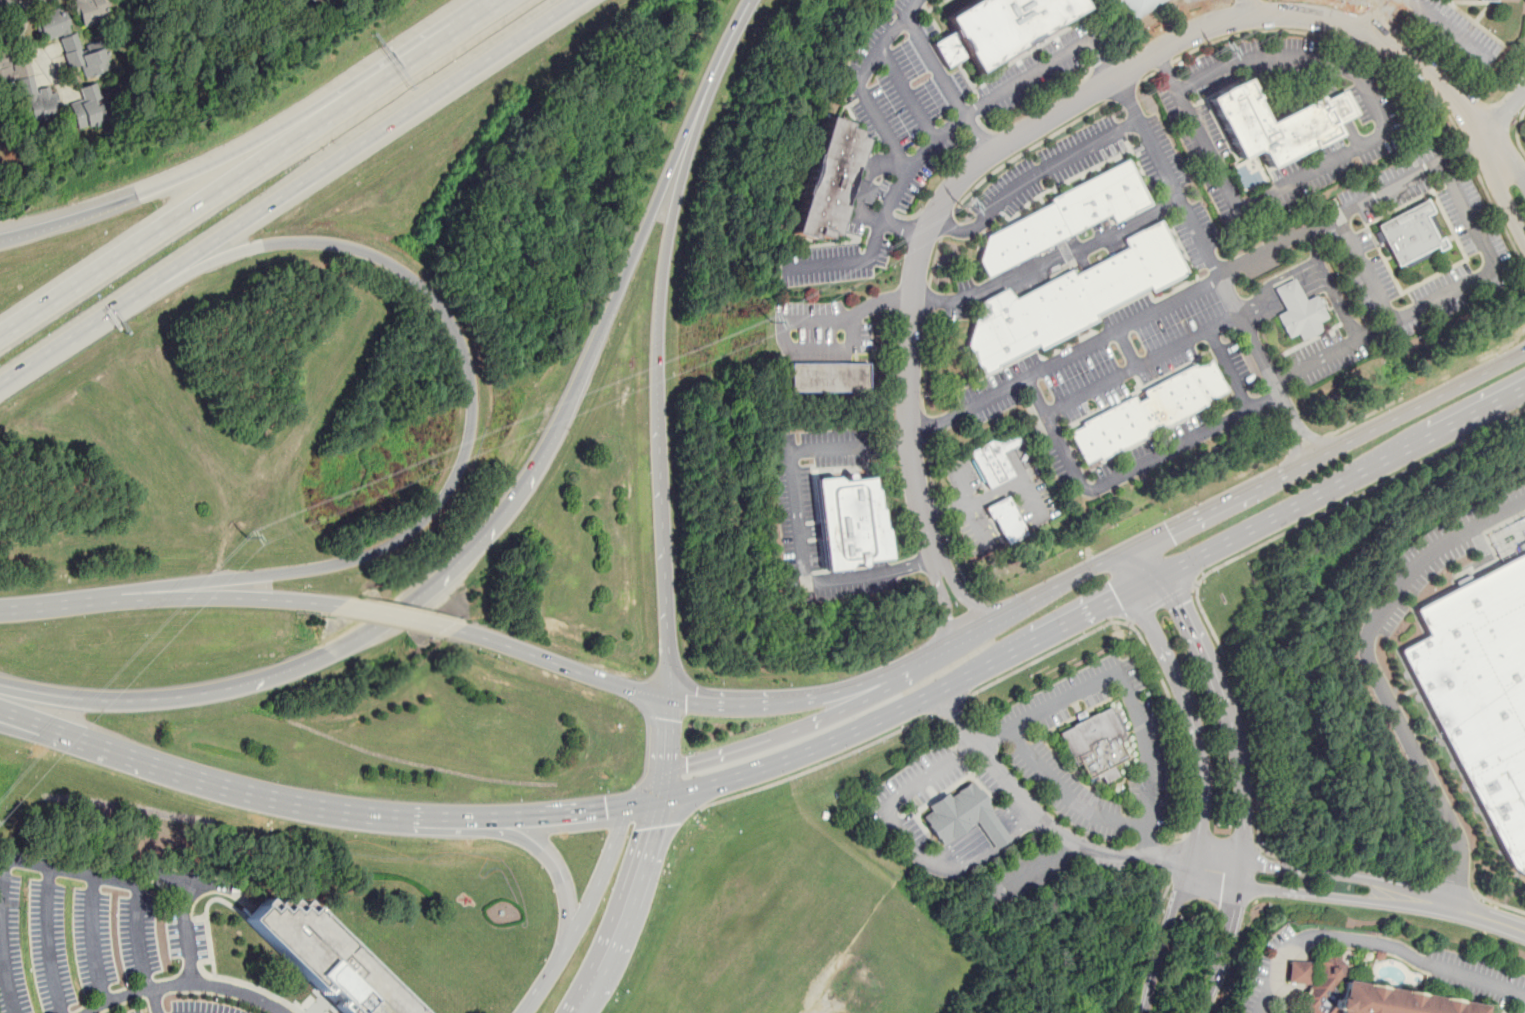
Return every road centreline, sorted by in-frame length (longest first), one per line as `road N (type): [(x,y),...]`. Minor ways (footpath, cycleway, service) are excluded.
road 1 (residential): [(1345,23),(1249,16),(1205,28),(988,150),(944,197),(915,267),(906,400),(912,474),(937,561)]
road 2 (motorway): [(263,244),(312,241),(360,250),(420,285),(452,327),(471,390),(450,487),(404,534),(350,560),(121,596)]
road 3 (motorway): [(226,688),(351,642),(452,570),(537,465),(613,301)]
road 4 (motorway): [(146,285),(576,0)]
road 5 (trunk): [(54,728),(274,795),(481,817)]
road 6 (motorway): [(667,698),(661,279)]
road 7 (motorway): [(330,116),(0,335)]
road 8 (primary): [(660,797),(782,761),(982,668)]
road 9 (tertiary): [(1112,557),(1163,650),(1194,731),(1202,794),(1192,865)]
road 10 (tertiary): [(1240,864),(1242,792),(1227,712),(1160,575)]
road 11 (primary): [(882,674),(828,716),(662,775)]
road 12 (primary): [(1524,351),(1314,459)]
road 13 (trunk): [(667,698),(445,626)]
road 14 (tertiary): [(579,1012),(634,891),(660,797)]
road 15 (motorway): [(0,684),(103,700),(226,688)]
road 16 (trunk): [(347,607),(121,596)]
road 17 (residential): [(285,1012),(244,993),(191,983),(144,988),(83,1012)]
road 18 (motorway): [(505,0),(330,116)]
road 19 (motorway): [(330,116),(138,195)]
road 20 (primary): [(1160,575),(1344,480)]
road 21 (motorway): [(613,301),(695,114)]
road 22 (primary): [(1344,480),(1524,388)]
road 23 (primary): [(982,668),(1160,575)]
road 24 (primary): [(1314,459),(1141,543)]
road 25 (residential): [(1484,136),(1423,68),(1345,23)]
road 26 (tertiary): [(1412,899),(1364,879),(1240,864)]
road 27 (tertiary): [(1237,884),(1412,899)]
road 28 (motorway): [(0,382),(146,285)]
road 29 (trunk): [(481,817),(536,849),(556,873),(565,905),(561,951)]
road 30 (motorway): [(661,279),(695,114)]
road 31 (tertiary): [(627,804),(561,951)]
road 32 (primary): [(1141,543),(1000,614)]
road 33 (tertiary): [(1192,865),(1141,1012)]
road 34 (primary): [(820,696),(743,706),(667,698)]
road 35 (trunk): [(481,817),(627,804)]
road 36 (motorway): [(138,195),(0,240)]
road 37 (tertiary): [(1202,1012),(1237,884)]
road 38 (primary): [(1000,614),(882,674)]
road 39 (motorway): [(695,114),(753,0)]
road 40 (motorway): [(146,285),(263,244)]
road 41 (trunk): [(121,596),(0,610)]

